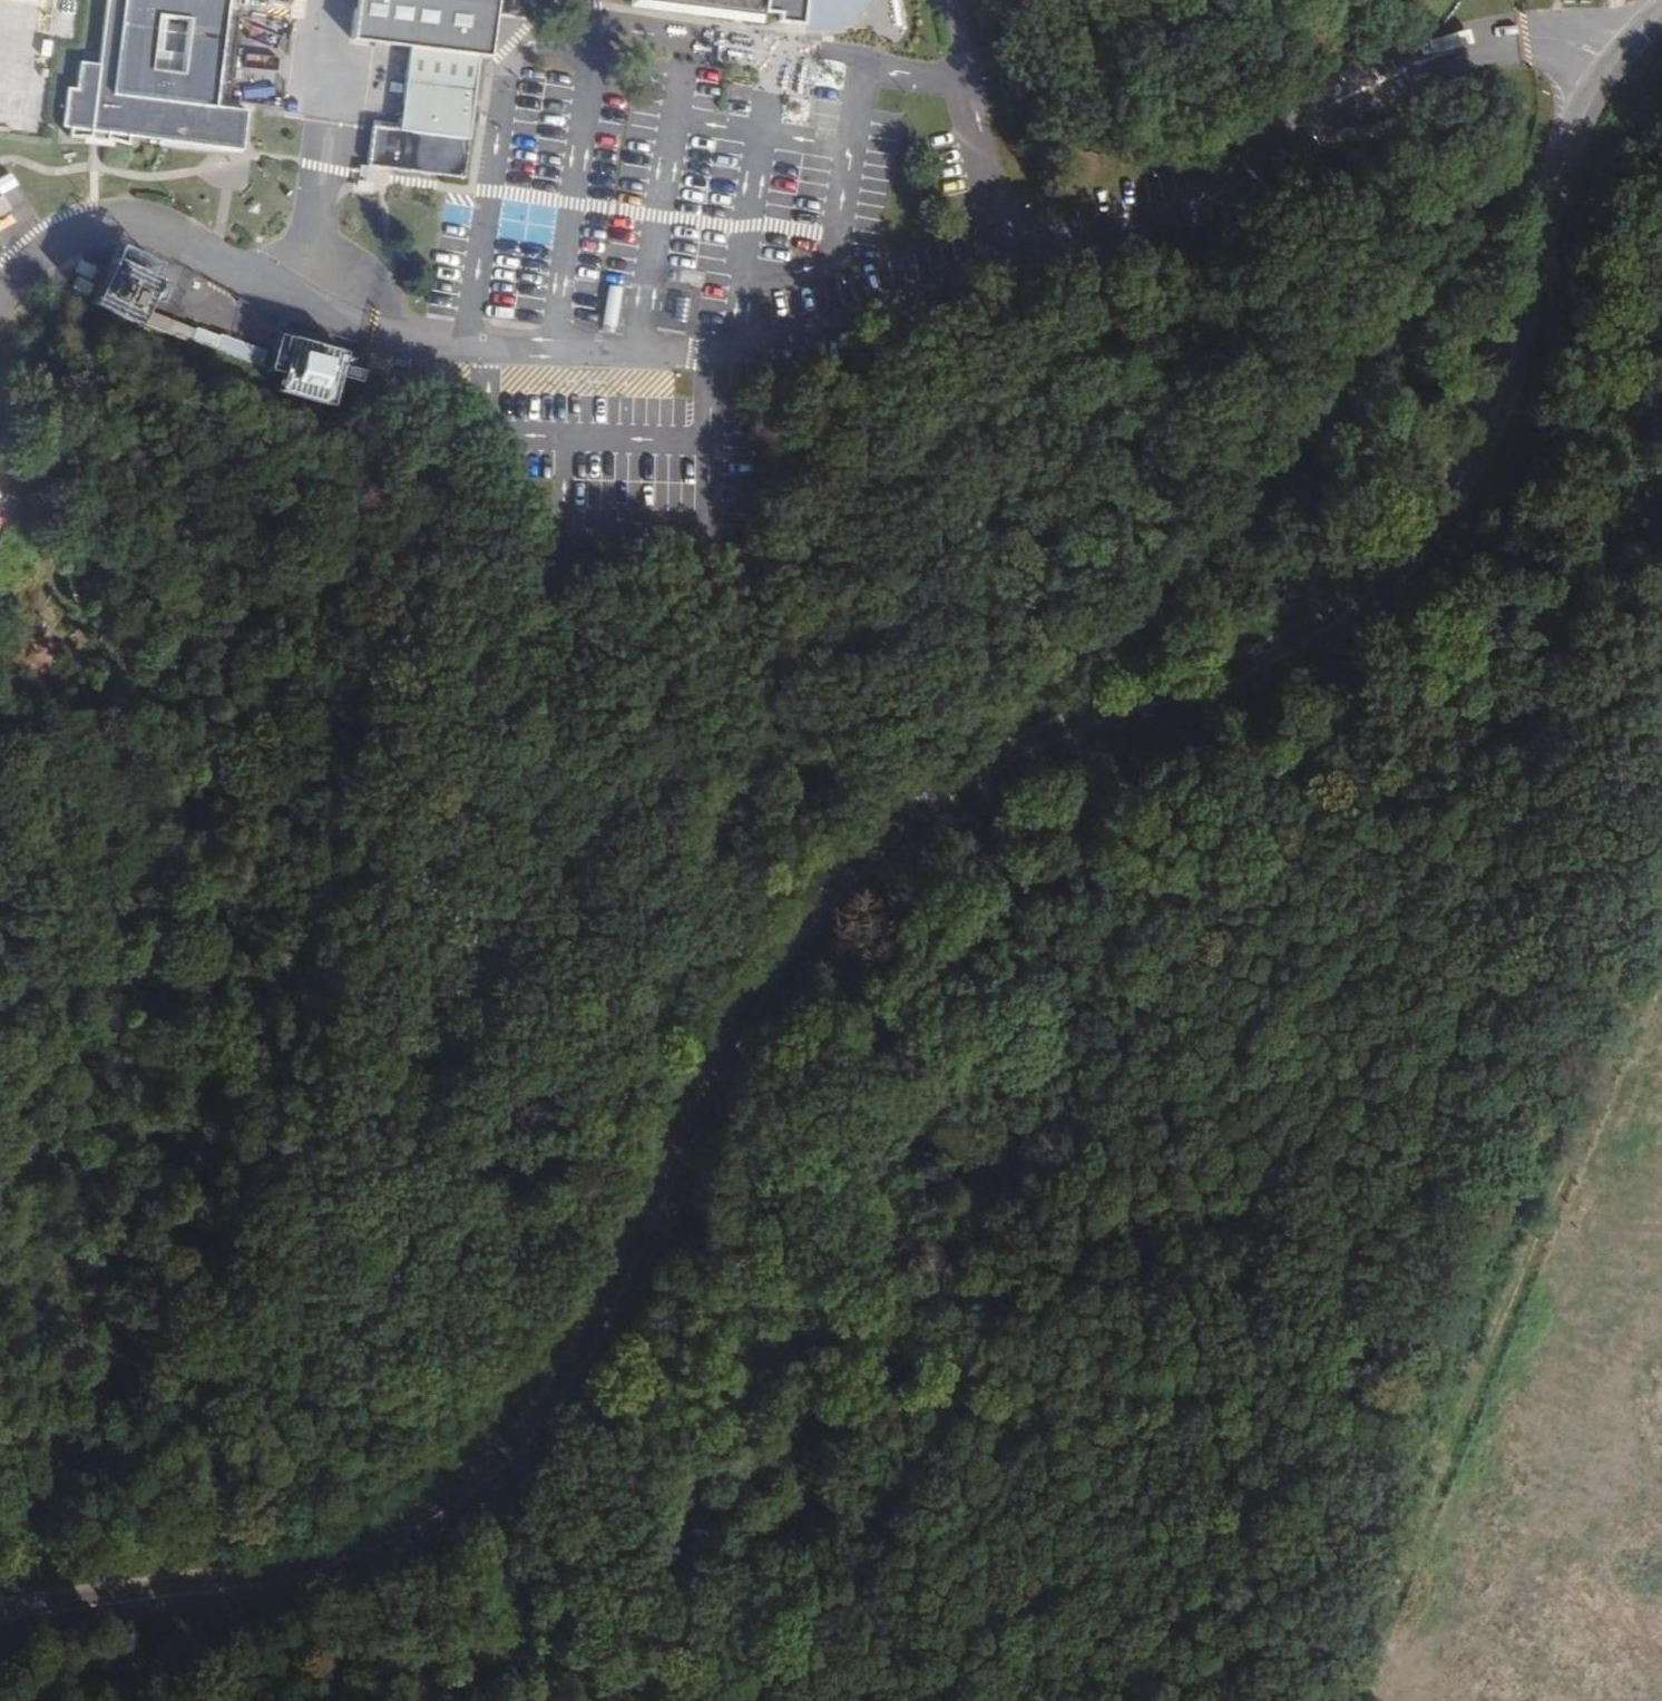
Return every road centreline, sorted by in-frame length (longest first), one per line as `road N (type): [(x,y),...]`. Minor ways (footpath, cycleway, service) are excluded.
road 1 (secondary): [(0,1611),(83,1588),(321,1564),(480,1474),(601,1317),(803,928),(822,876),(976,767),(1319,621),(1445,508),(1514,362),(1569,152),(1617,70),(1661,22)]
road 2 (track): [(1360,1700),(1661,921)]

